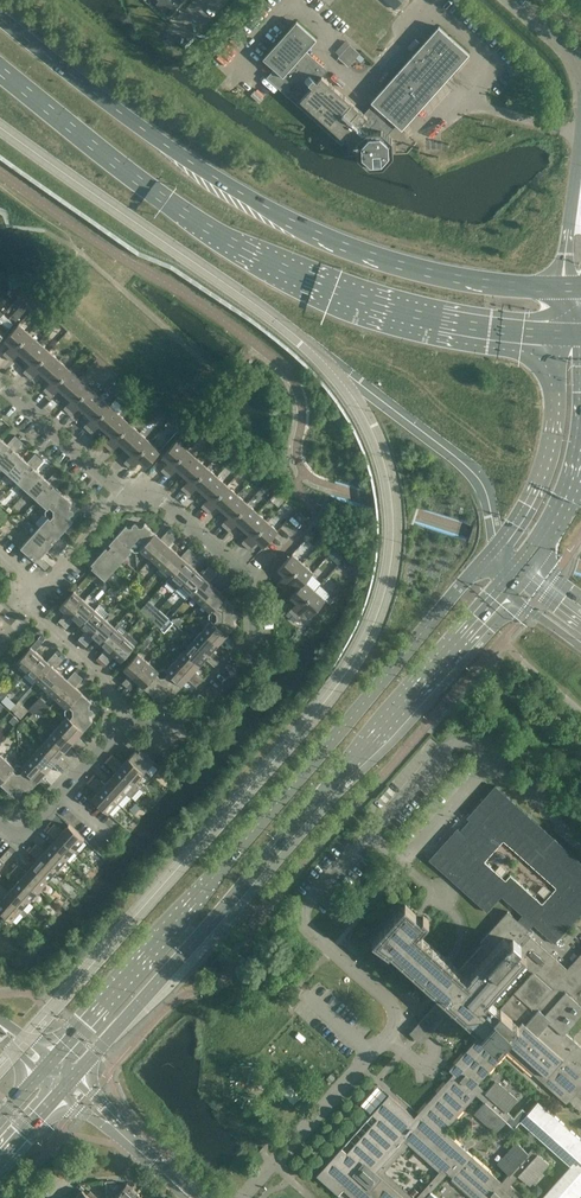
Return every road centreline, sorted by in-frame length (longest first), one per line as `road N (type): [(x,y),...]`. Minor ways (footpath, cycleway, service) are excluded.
road 1 (unclassified): [(246,1197),(402,1018),(302,926),(301,908),(453,742),(492,762),(580,840)]
road 2 (secondary): [(498,547),(52,1060)]
road 3 (secondary): [(73,1078),(507,588)]
road 4 (trunk): [(561,287),(446,274),(370,254),(275,214),(96,95),(0,19)]
road 5 (trunk): [(0,67),(240,252),(402,311),(558,334)]
road 6 (secondary): [(558,334),(550,447),(528,505),(498,547)]
road 7 (residential): [(130,718),(203,713),(258,650),(257,585)]
road 8 (residential): [(257,585),(158,502),(124,499)]
road 9 (residential): [(124,499),(0,394)]
road 10 (residential): [(36,595),(35,617),(117,694),(130,718)]
road 11 (residential): [(124,499),(36,595)]
road 12 (secondary): [(523,568),(580,464)]

